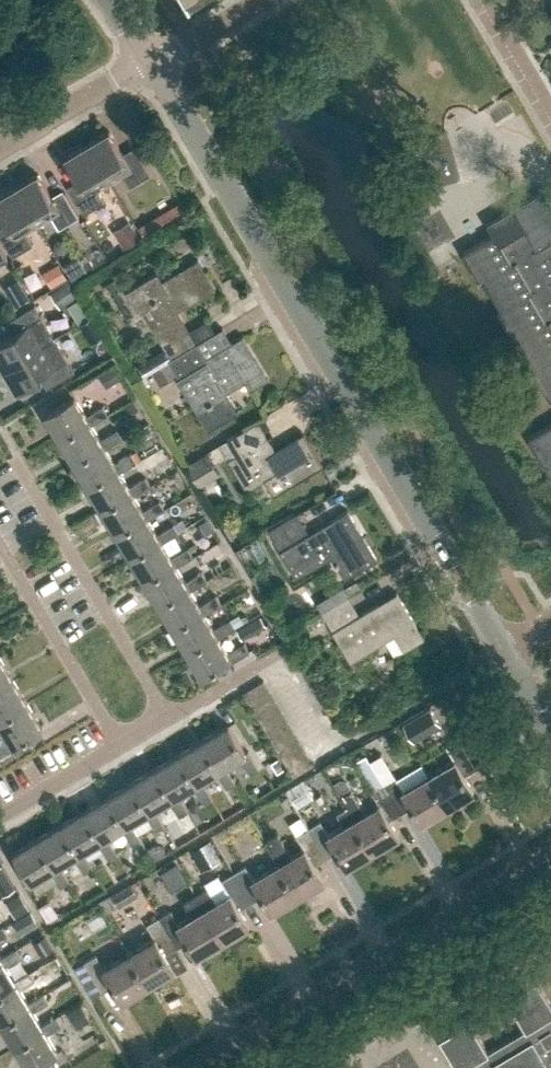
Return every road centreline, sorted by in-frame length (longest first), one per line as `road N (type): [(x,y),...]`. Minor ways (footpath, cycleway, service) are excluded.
road 1 (tertiary): [(503,654),(149,58)]
road 2 (unclassified): [(198,1067),(550,854)]
road 3 (residential): [(168,718),(14,464)]
road 4 (residential): [(119,747),(0,547)]
road 5 (residential): [(0,146),(149,58)]
road 6 (residential): [(0,818),(119,747)]
road 7 (residential): [(168,718),(281,650)]
road 8 (residential): [(149,58),(259,0)]

